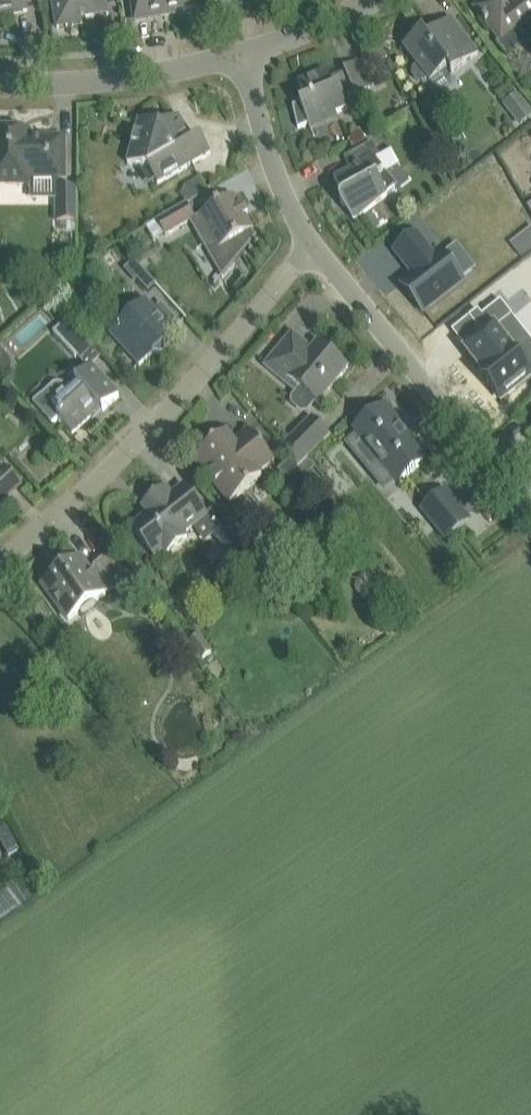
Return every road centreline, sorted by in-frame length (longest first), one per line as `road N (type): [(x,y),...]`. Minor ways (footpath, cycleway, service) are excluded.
road 1 (residential): [(315,249),(119,460),(0,564)]
road 2 (residential): [(530,504),(315,249)]
road 3 (residential): [(0,86),(103,84),(246,62)]
road 4 (residential): [(315,249),(272,164),(246,62)]
road 5 (residential): [(246,62),(373,0)]

